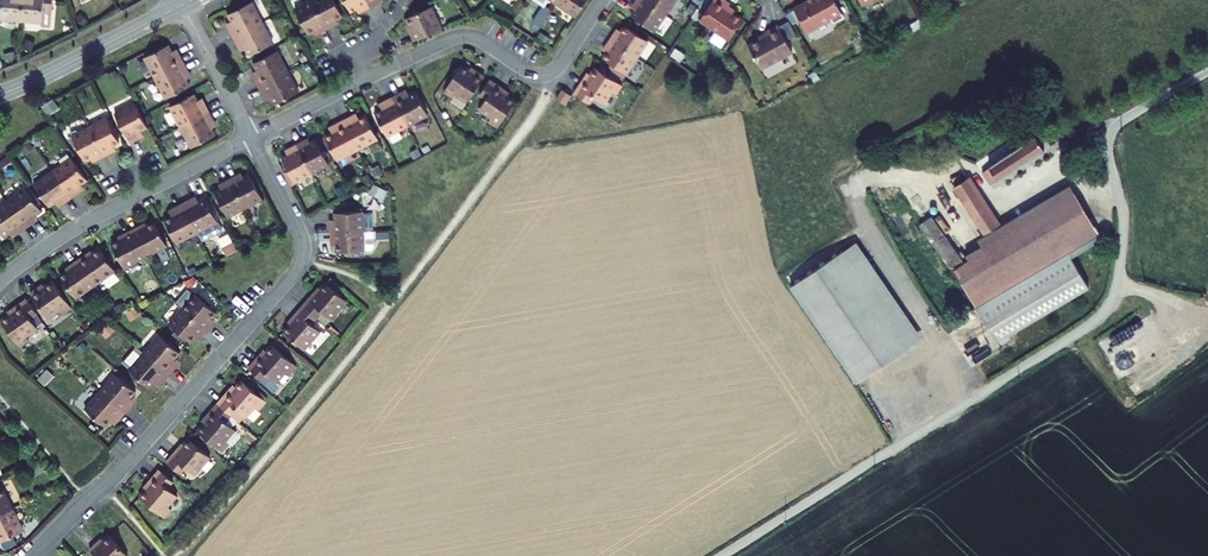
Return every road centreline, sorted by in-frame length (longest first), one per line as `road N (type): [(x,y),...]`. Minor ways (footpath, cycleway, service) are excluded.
road 1 (residential): [(722,555),(1100,316),(1115,291),(1122,235),(1110,137),(1129,115),(1207,71)]
road 2 (residential): [(36,555),(130,462),(302,260),(300,234),(251,137)]
road 3 (track): [(302,260),(370,283),(392,304),(176,555)]
road 4 (residential): [(251,137),(458,37),(481,39),(533,73),(552,73),(602,0)]
road 5 (residential): [(0,283),(68,233),(251,137)]
road 6 (track): [(392,304),(545,101),(547,75)]
road 7 (tertiary): [(0,94),(182,5)]
road 8 (residential): [(251,137),(182,5)]

